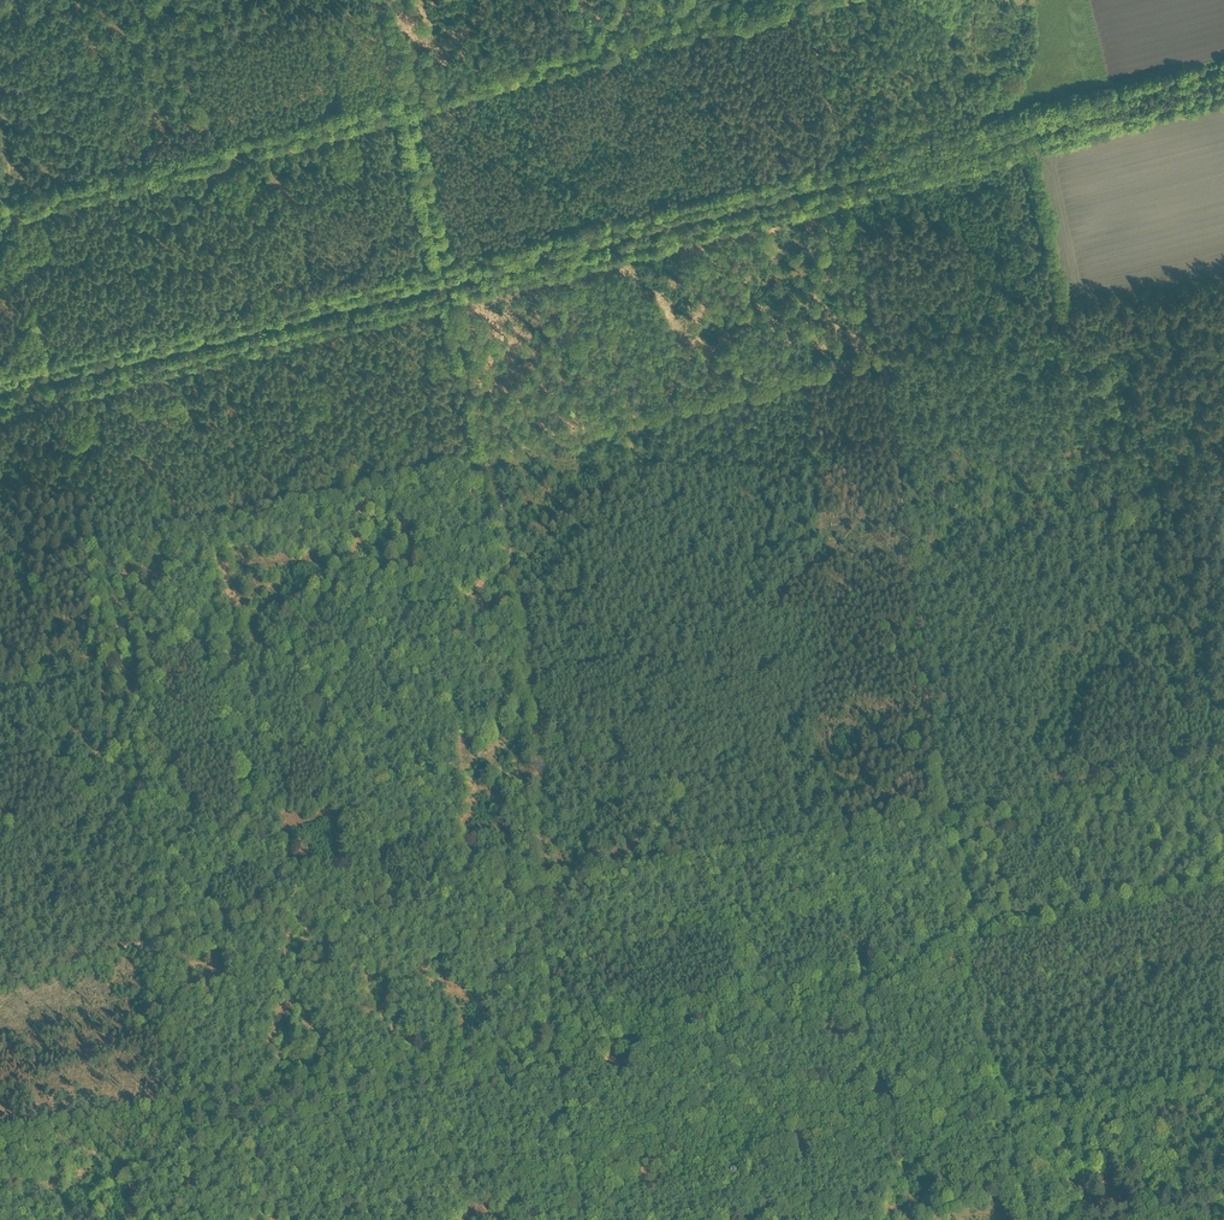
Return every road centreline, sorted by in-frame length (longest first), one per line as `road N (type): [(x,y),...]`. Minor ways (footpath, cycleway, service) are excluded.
road 1 (track): [(199,1202),(148,937),(93,553),(55,398)]
road 2 (track): [(783,0),(0,211)]
road 3 (track): [(926,674),(884,357),(807,0)]
road 4 (track): [(1063,317),(489,455)]
road 5 (track): [(377,0),(512,557)]
road 6 (track): [(541,882),(148,937),(0,982)]
road 7 (track): [(1063,317),(1137,746),(1128,784)]
road 8 (track): [(982,1067),(569,1134)]
road 9 (track): [(975,1020),(926,674)]
road 10 (track): [(569,1134),(238,1195)]
road 11 (track): [(512,557),(539,743),(541,882)]
road 12 (track): [(1223,965),(975,1020)]
road 13 (track): [(541,882),(569,1134)]
road 14 (track): [(44,348),(0,134)]
road 15 (track): [(1119,785),(944,816)]
road 16 (track): [(1053,1117),(1062,1106),(1223,1078)]
road 17 (track): [(1223,278),(1063,317)]
road 18 (track): [(1025,1152),(985,1076),(975,1020)]
road 19 (track): [(1128,784),(1119,785),(1223,869)]
road 20 (track): [(579,1197),(712,1172)]
road 21 (track): [(1073,1219),(1025,1152),(1053,1117)]

